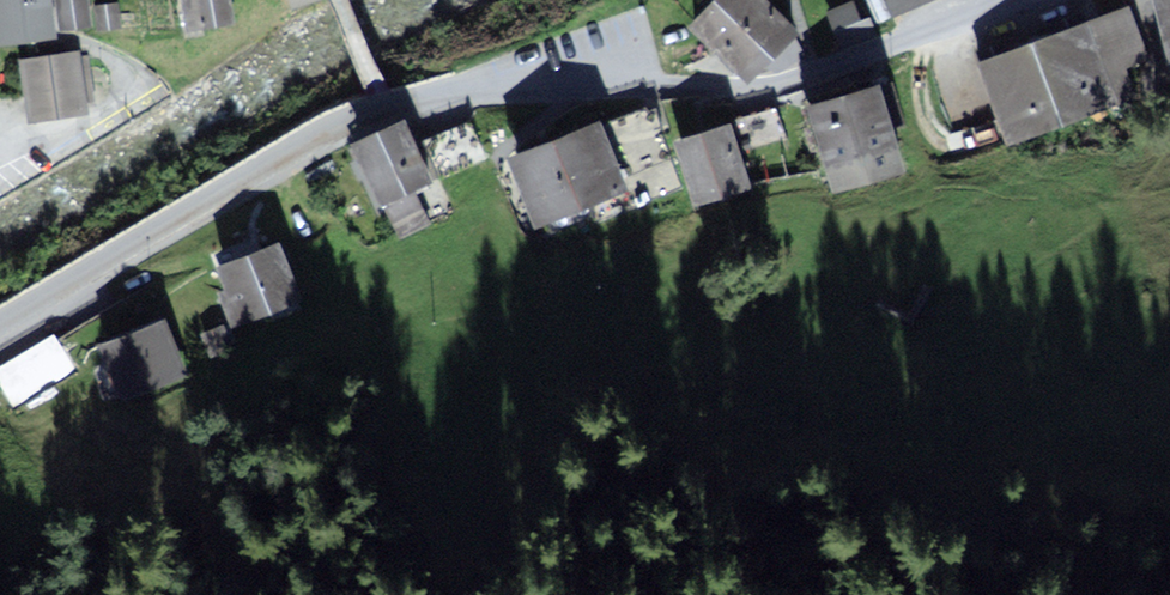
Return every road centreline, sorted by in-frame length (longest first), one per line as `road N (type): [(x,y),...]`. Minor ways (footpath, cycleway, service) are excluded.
road 1 (unclassified): [(1005,0),(784,83),(485,90),(385,110)]
road 2 (tertiary): [(0,333),(385,110)]

